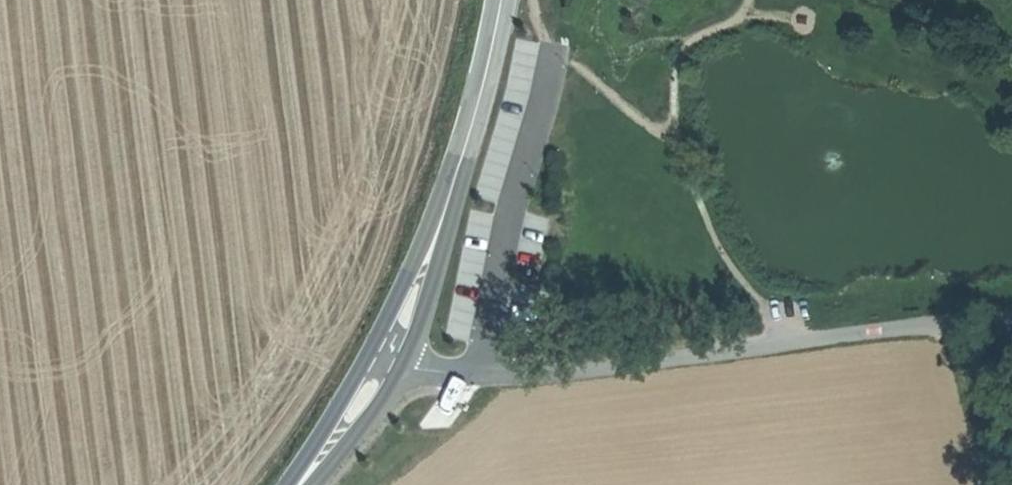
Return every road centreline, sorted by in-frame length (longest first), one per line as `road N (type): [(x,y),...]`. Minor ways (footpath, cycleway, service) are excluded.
road 1 (secondary): [(301,484),(381,356),(455,190),(503,0)]
road 2 (track): [(534,377),(818,339),(1011,325)]

